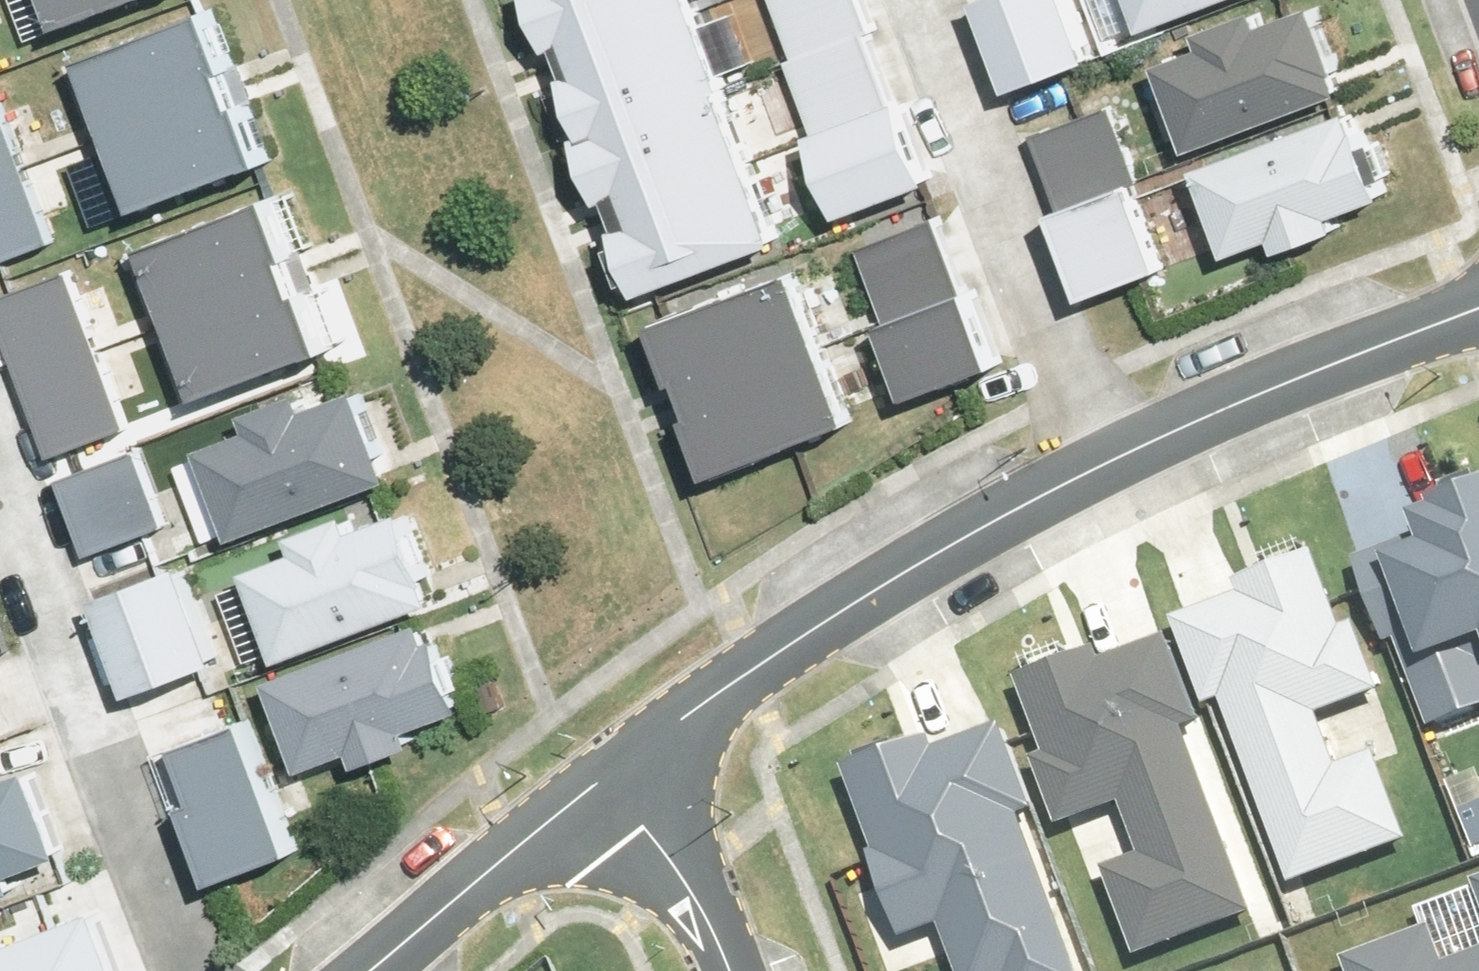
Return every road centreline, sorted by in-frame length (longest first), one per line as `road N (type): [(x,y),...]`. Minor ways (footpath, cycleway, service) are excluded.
road 1 (residential): [(618,780),(930,571),(1106,479)]
road 2 (residential): [(190,970),(0,481)]
road 3 (residential): [(1106,479),(921,0)]
road 4 (residential): [(1106,479),(1478,322)]
road 5 (residential): [(396,970),(618,780)]
road 6 (residential): [(618,780),(687,884),(721,970)]

